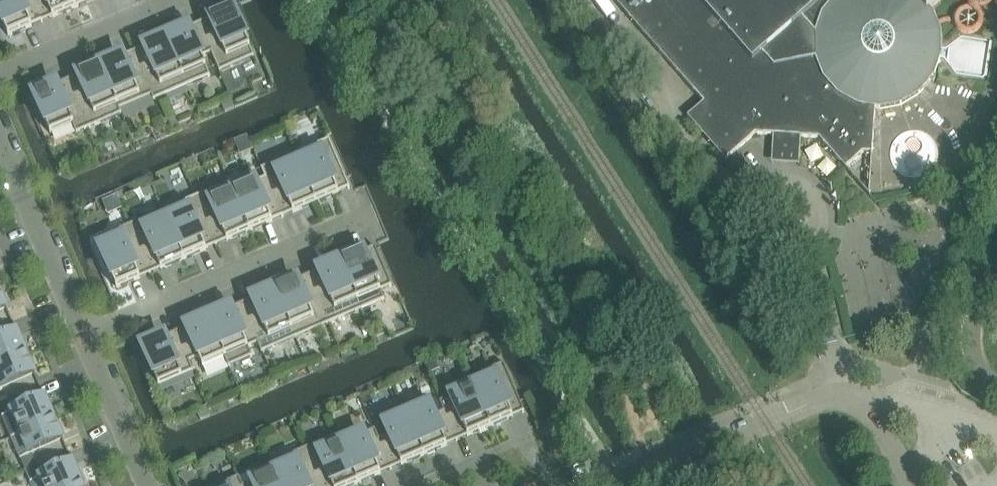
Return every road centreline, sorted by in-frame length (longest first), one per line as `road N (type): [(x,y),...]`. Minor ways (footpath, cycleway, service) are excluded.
road 1 (residential): [(85,336),(359,218)]
road 2 (unclassified): [(621,482),(801,406),(855,397)]
road 3 (residential): [(85,336),(8,151)]
road 4 (residential): [(0,74),(173,0)]
road 5 (residential): [(149,485),(85,336)]

